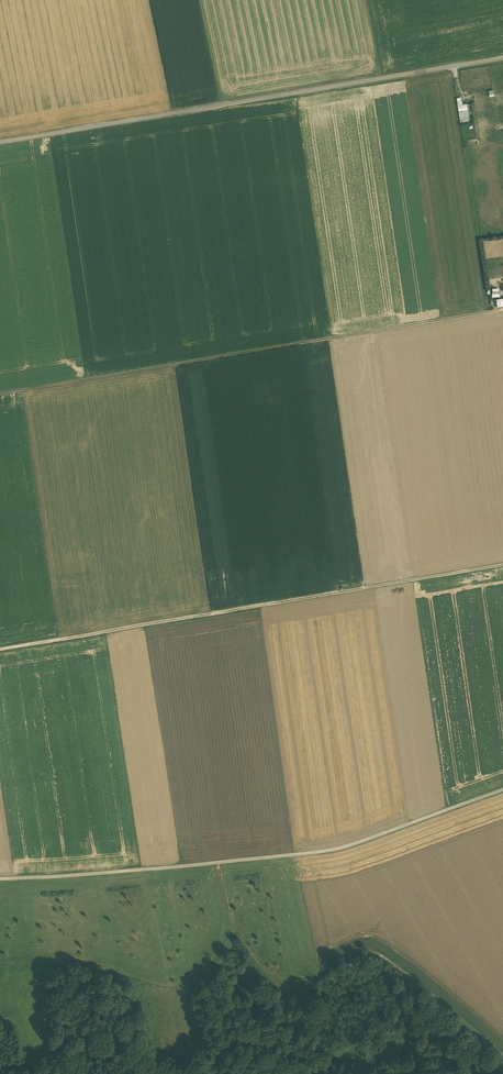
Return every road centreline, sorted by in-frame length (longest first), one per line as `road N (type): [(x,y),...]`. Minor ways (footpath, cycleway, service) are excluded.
road 1 (unclassified): [(0,879),(330,850),(502,789)]
road 2 (tertiary): [(0,142),(502,58)]
road 3 (track): [(0,648),(502,565)]
road 4 (track): [(0,393),(502,311)]
road 5 (track): [(502,1052),(387,956),(346,956),(292,995),(235,935),(218,863)]

